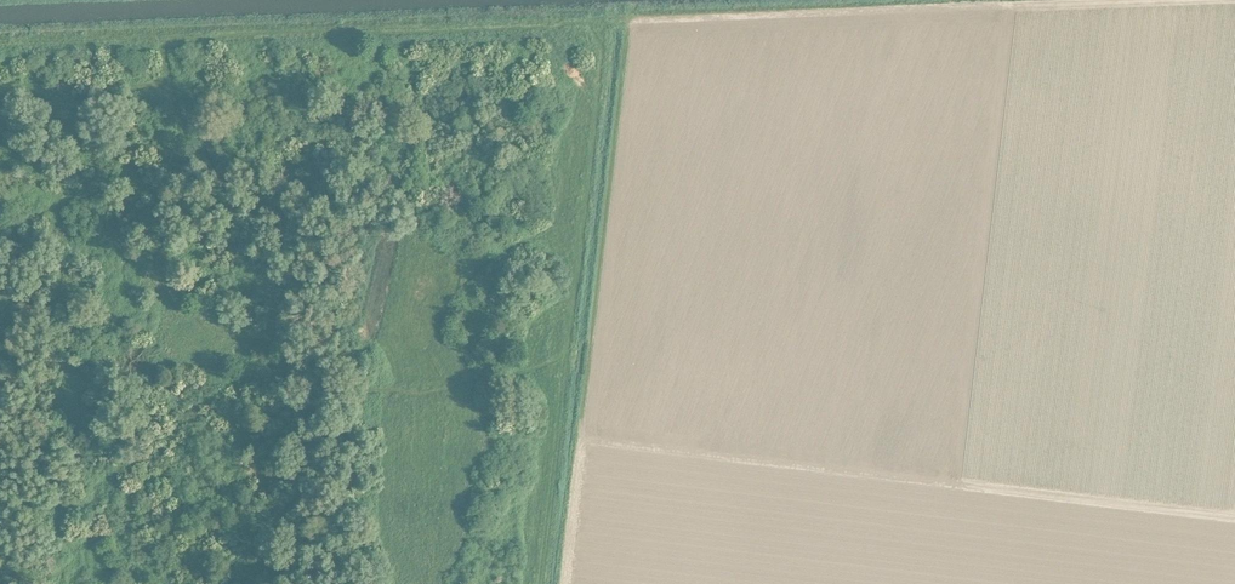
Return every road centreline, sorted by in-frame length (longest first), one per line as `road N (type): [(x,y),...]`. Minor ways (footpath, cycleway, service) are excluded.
road 1 (track): [(589,378),(566,583)]

